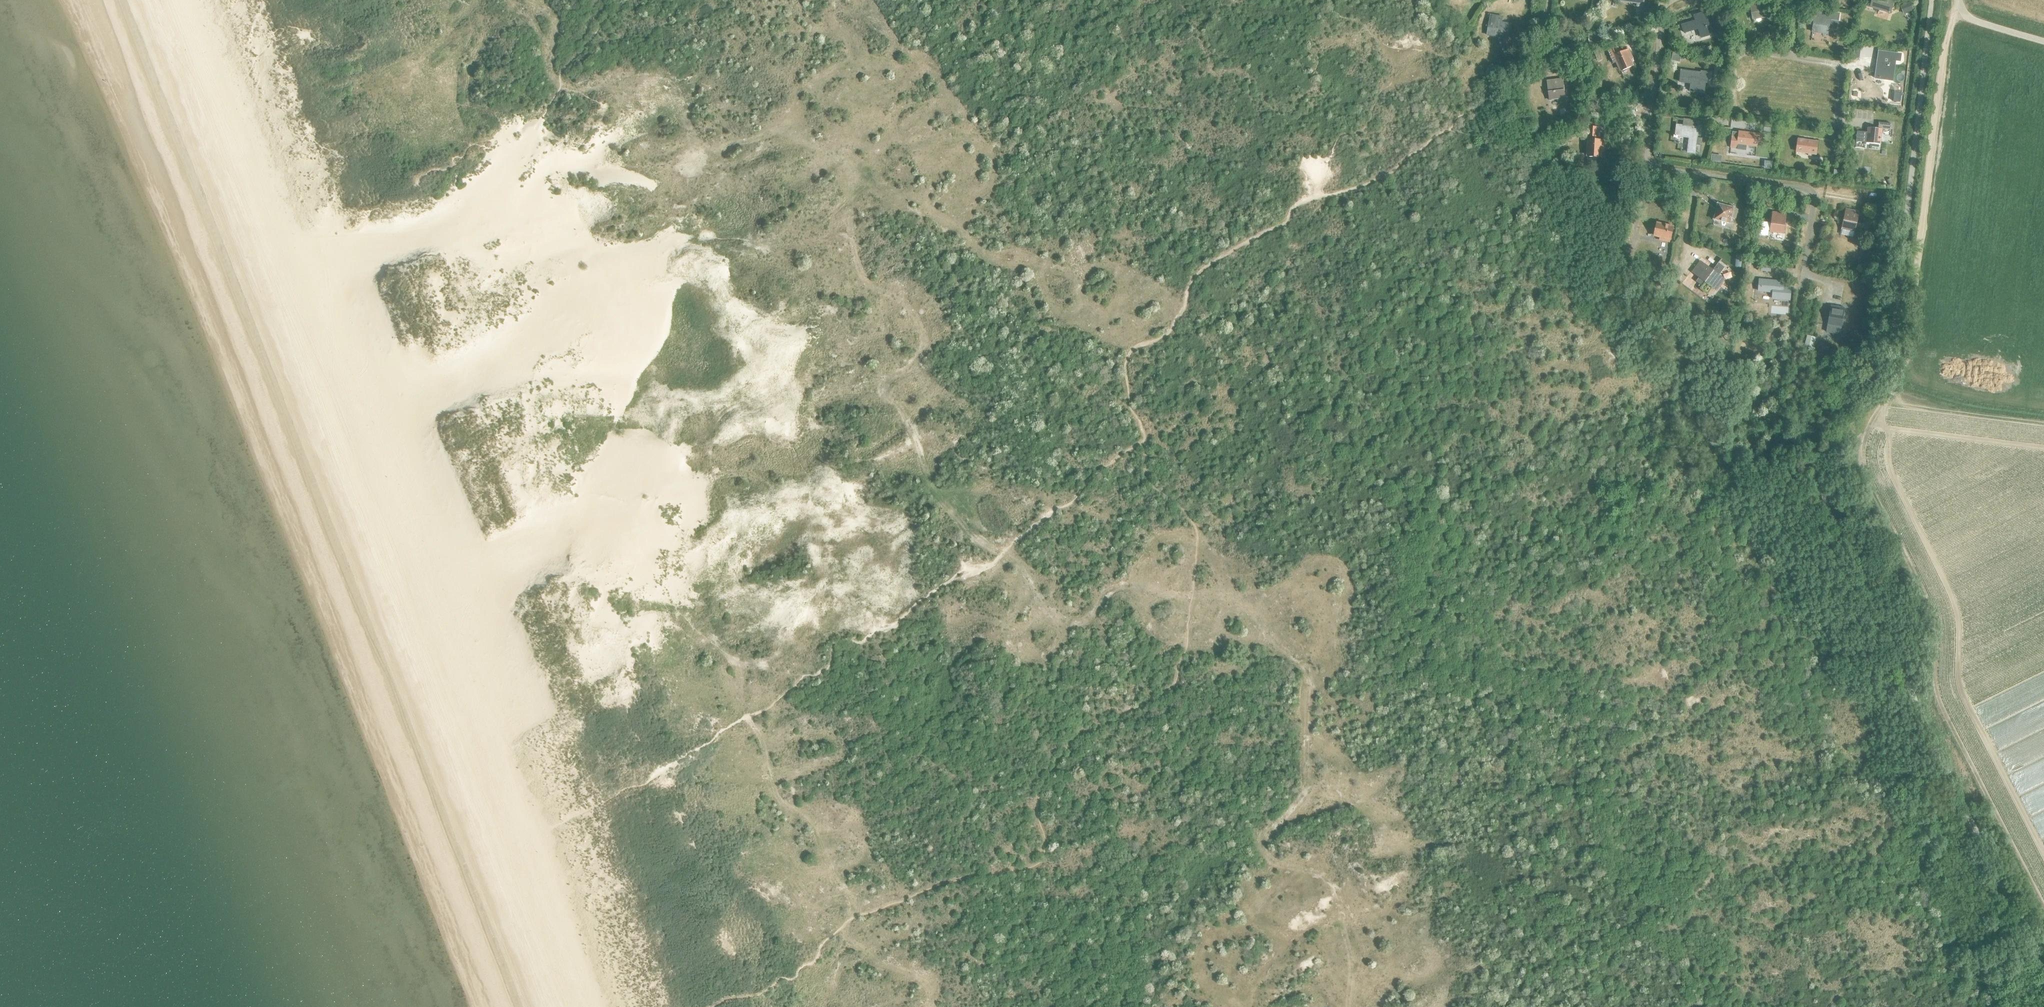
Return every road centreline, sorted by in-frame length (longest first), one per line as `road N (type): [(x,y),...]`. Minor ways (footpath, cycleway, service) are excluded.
road 1 (track): [(1349,1006),(1358,946),(1335,890),(1317,873),(1278,863),(1265,845),(1307,782),(1305,665),(1230,598),(1135,584),(1112,589),(1090,617),(1060,622),(940,495),(905,416),(886,397),(885,377),(922,351),(924,336),(906,305),(864,281),(851,243),(791,243)]

